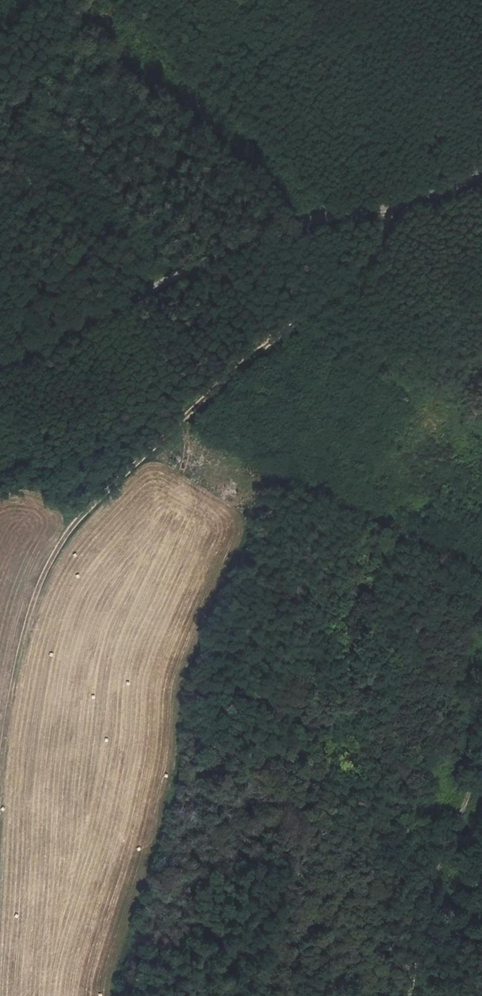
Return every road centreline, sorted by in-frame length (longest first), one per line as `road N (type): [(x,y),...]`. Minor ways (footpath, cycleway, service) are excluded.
road 1 (track): [(390,206),(381,236),(342,286),(225,380),(68,533),(31,608),(0,765)]
road 2 (unclassified): [(481,174),(428,198),(255,240),(0,367)]
road 3 (track): [(410,995),(442,862),(481,766)]
road 4 (track): [(87,0),(0,125)]

